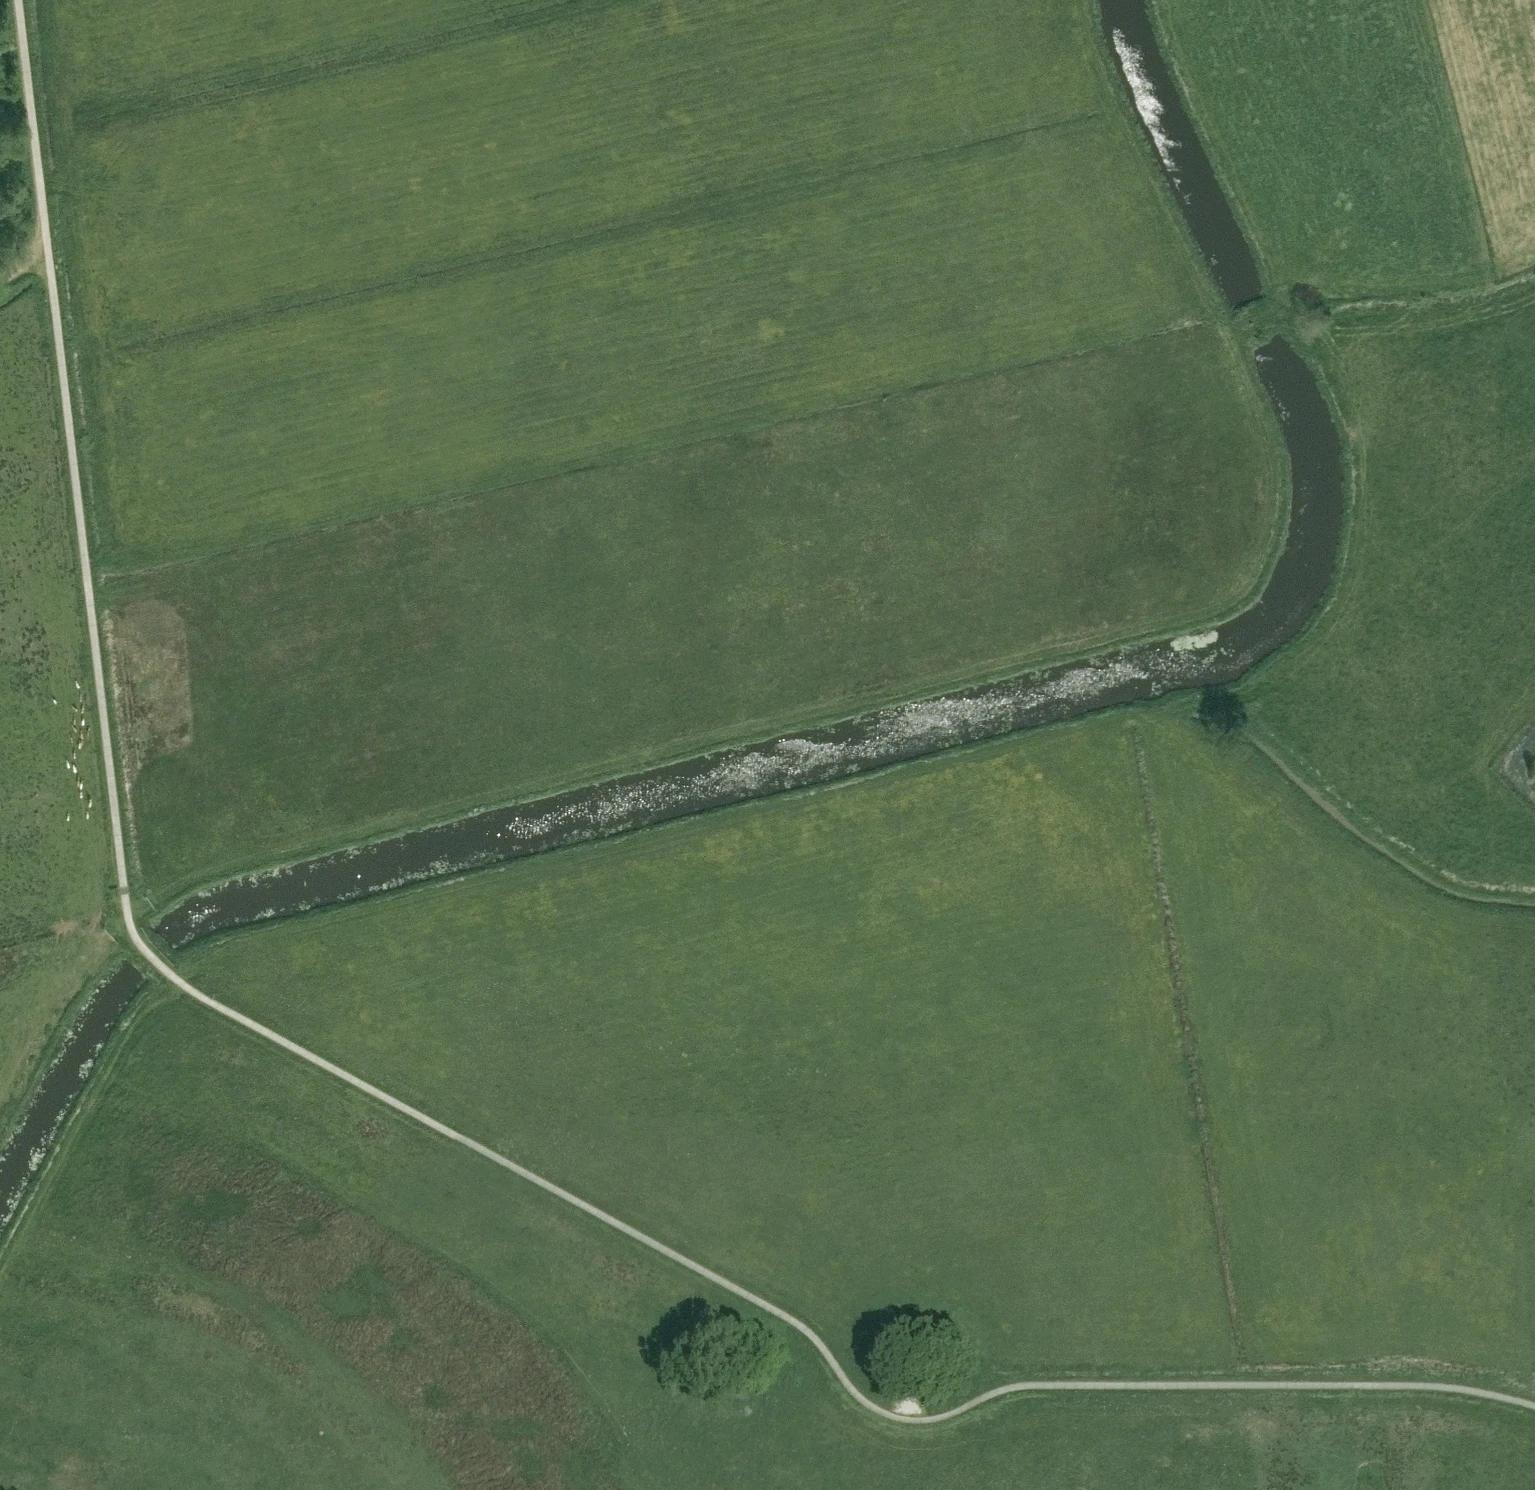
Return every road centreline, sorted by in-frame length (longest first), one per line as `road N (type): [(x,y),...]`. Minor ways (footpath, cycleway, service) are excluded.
road 1 (unclassified): [(45,221),(19,0)]

